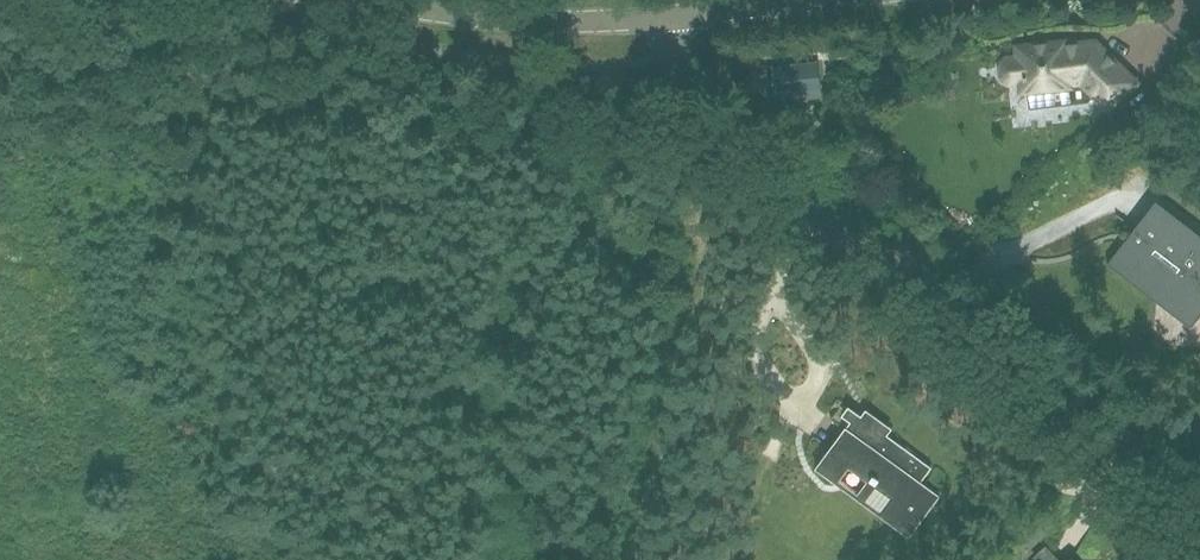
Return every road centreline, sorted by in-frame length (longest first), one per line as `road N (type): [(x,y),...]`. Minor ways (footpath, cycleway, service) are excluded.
road 1 (residential): [(1199,509),(696,119),(678,87),(671,15)]
road 2 (track): [(628,559),(700,265),(707,197),(684,104)]
road 3 (tertiary): [(671,15),(531,20),(364,0)]
road 4 (tertiary): [(802,0),(671,15)]

